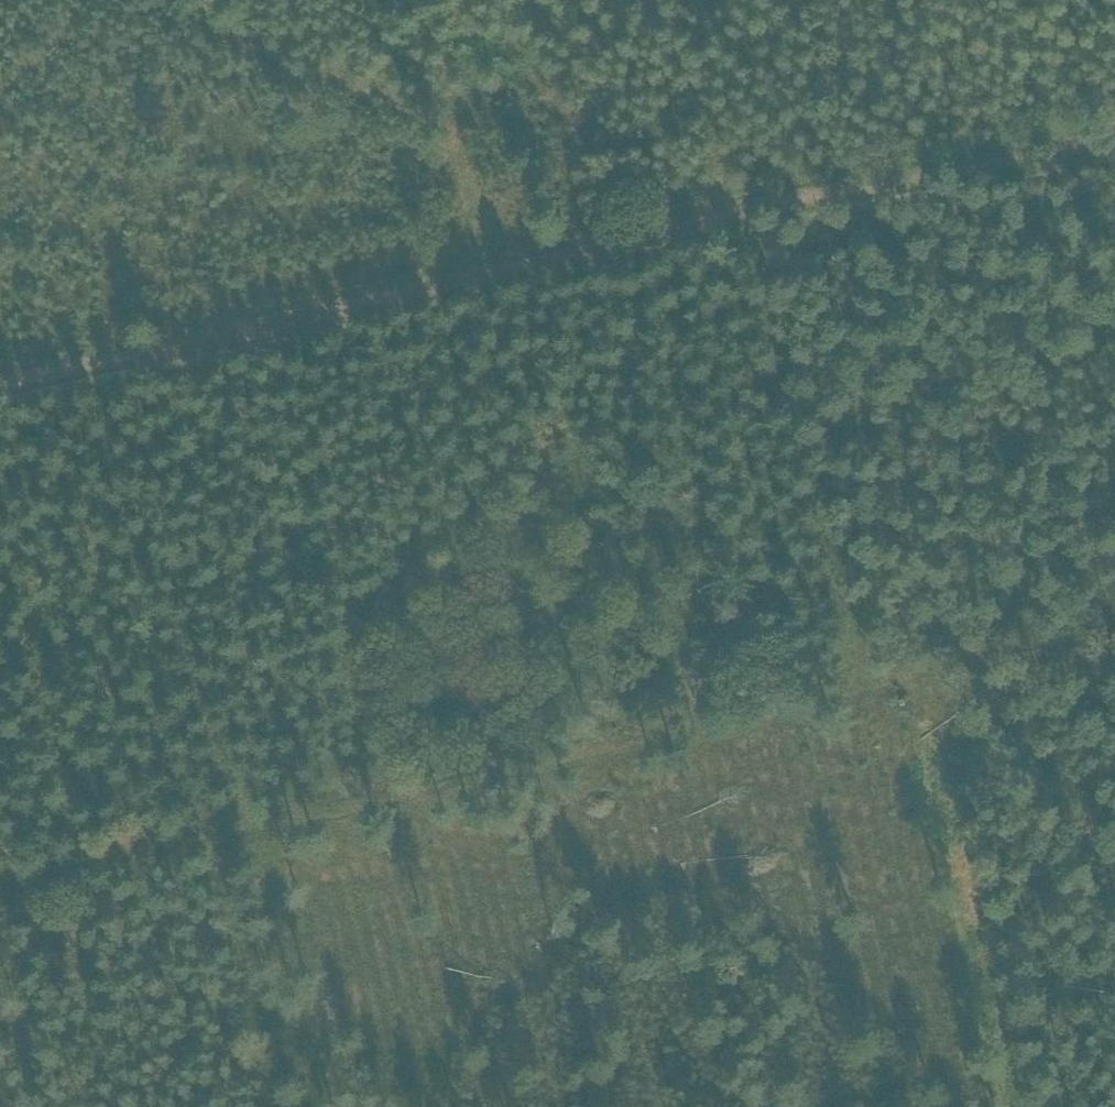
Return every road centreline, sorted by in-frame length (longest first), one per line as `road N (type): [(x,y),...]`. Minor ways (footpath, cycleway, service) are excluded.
road 1 (track): [(0,383),(1114,128)]

